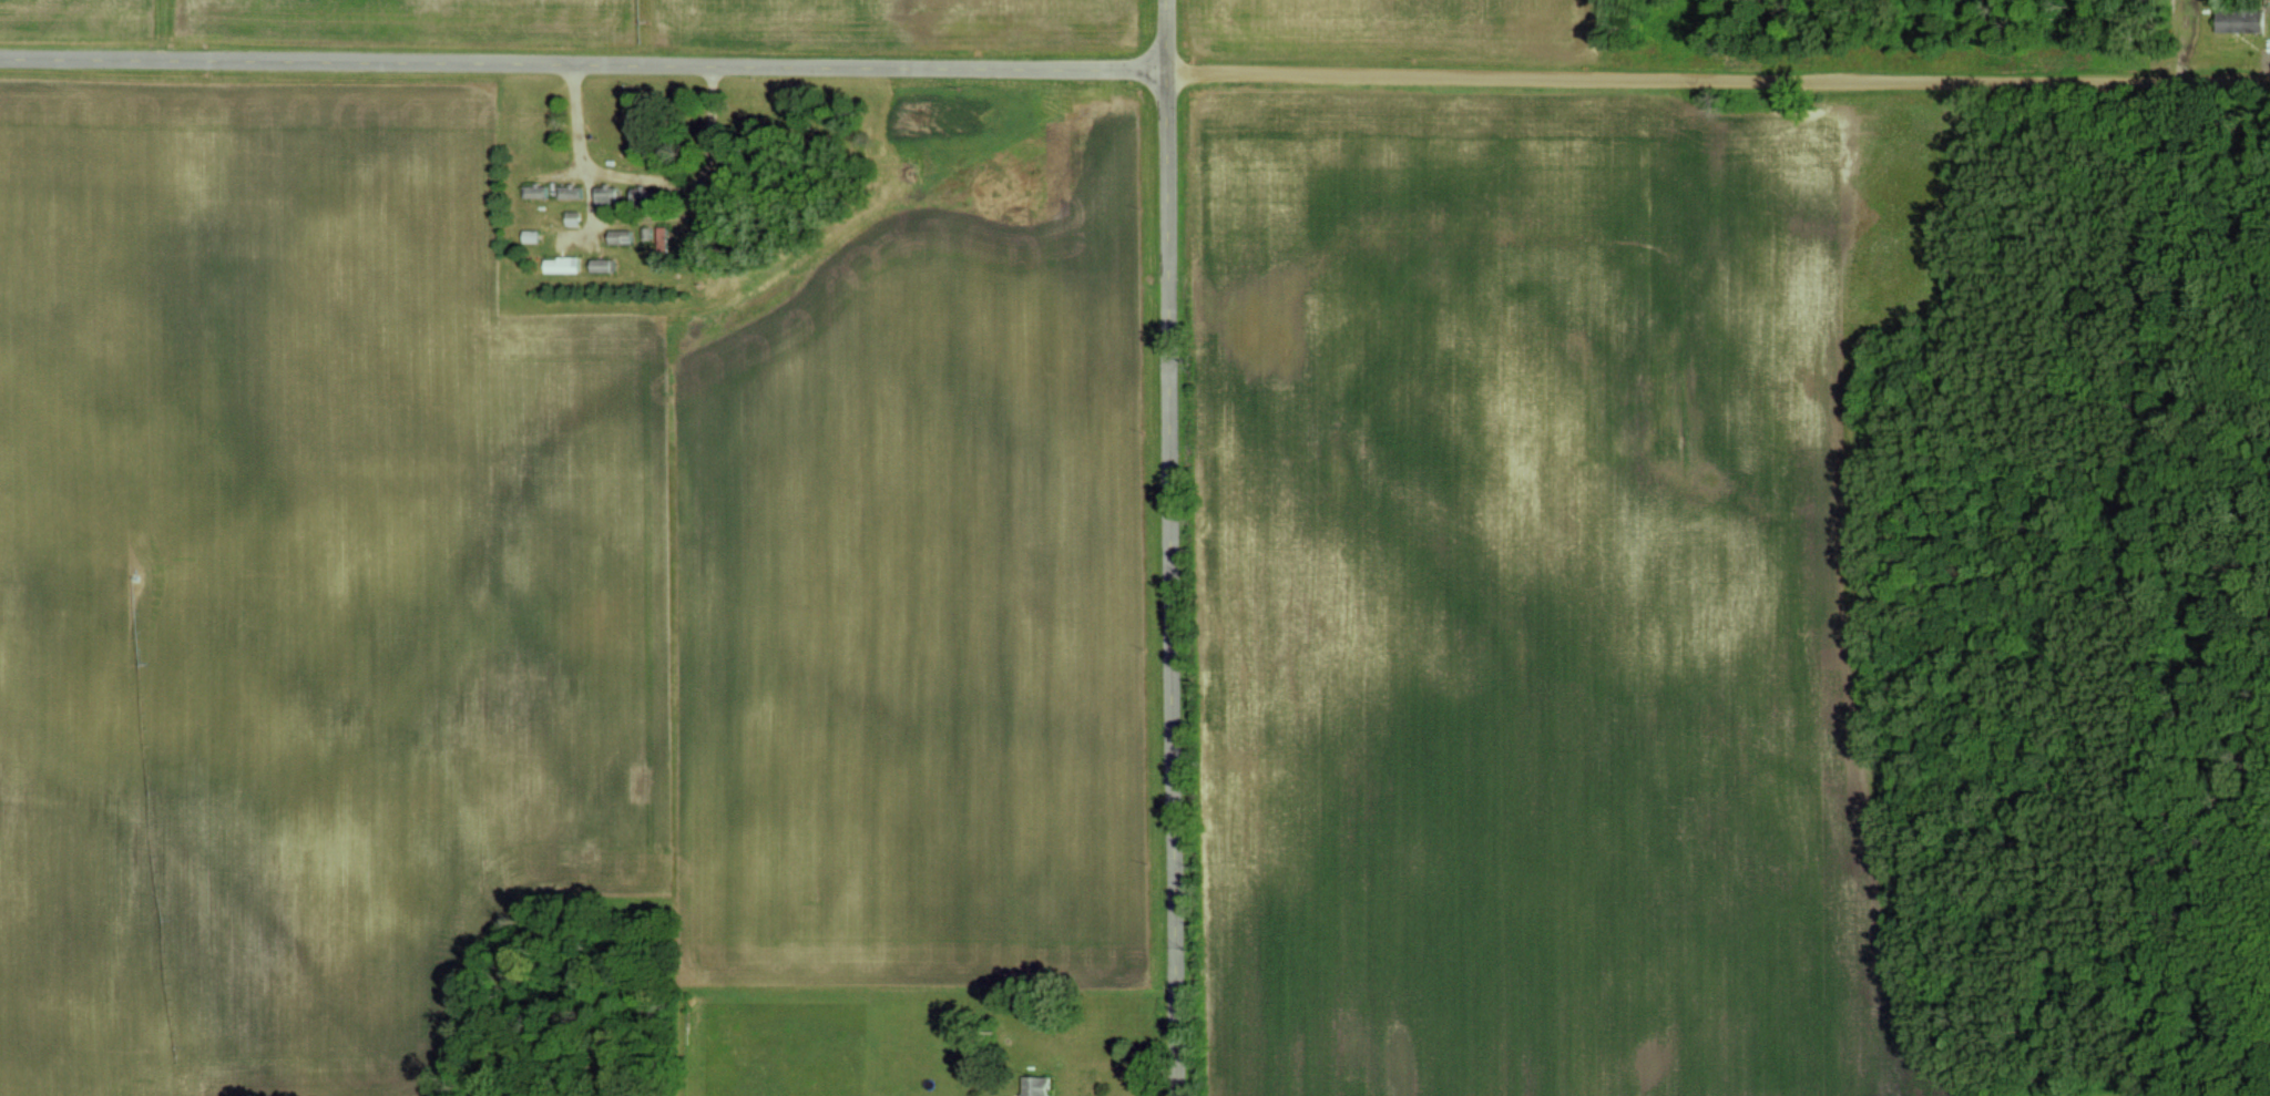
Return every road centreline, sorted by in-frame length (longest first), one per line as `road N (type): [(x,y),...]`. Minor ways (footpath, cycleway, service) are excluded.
road 1 (residential): [(2269,86),(0,53)]
road 2 (residential): [(1178,1095),(1172,0)]

